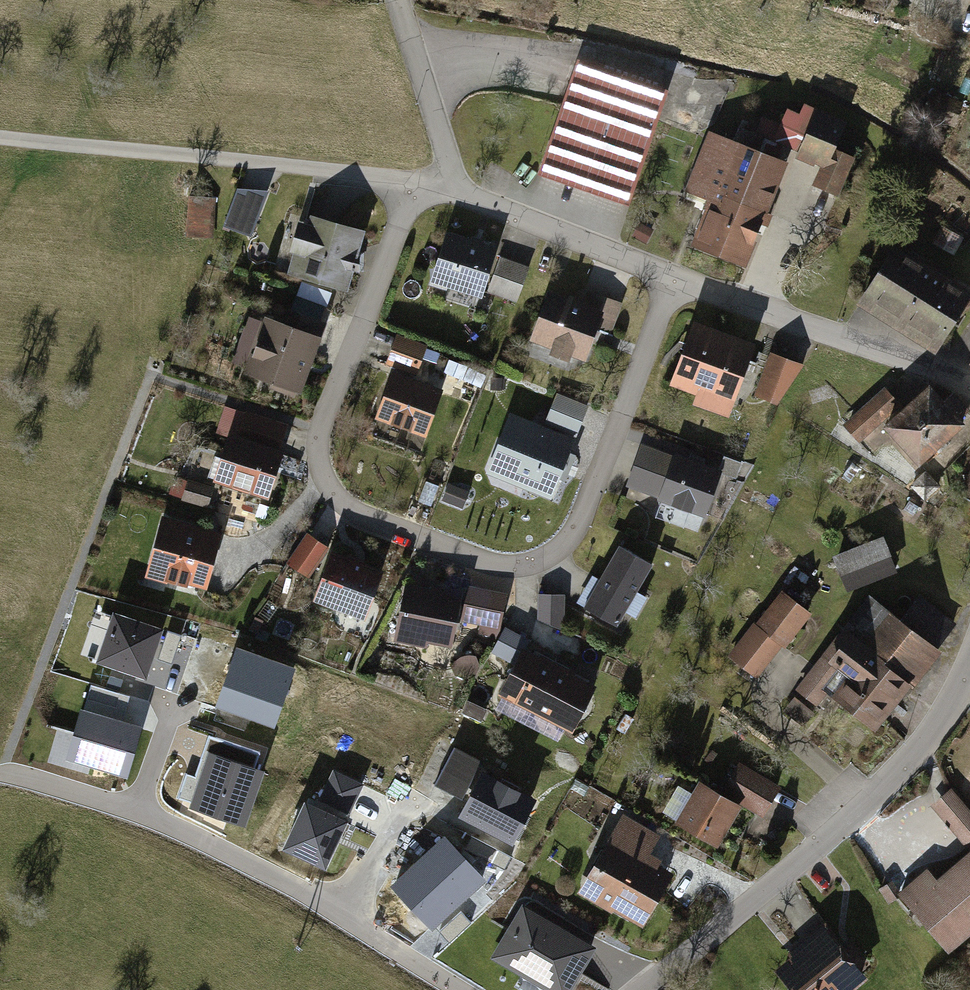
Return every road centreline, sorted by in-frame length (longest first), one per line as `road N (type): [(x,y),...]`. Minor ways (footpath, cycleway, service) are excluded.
road 1 (residential): [(420,179),(316,445),(343,502),(487,559),(526,565),(579,525),(673,277)]
road 2 (residential): [(4,774),(154,818),(264,868),(460,989)]
road 3 (tertiary): [(969,668),(918,750),(875,795),(642,989)]
road 4 (residential): [(420,179),(0,130)]
road 5 (residential): [(969,384),(673,277)]
road 6 (residential): [(673,277),(448,188)]
road 7 (residential): [(398,0),(453,173),(448,188)]

